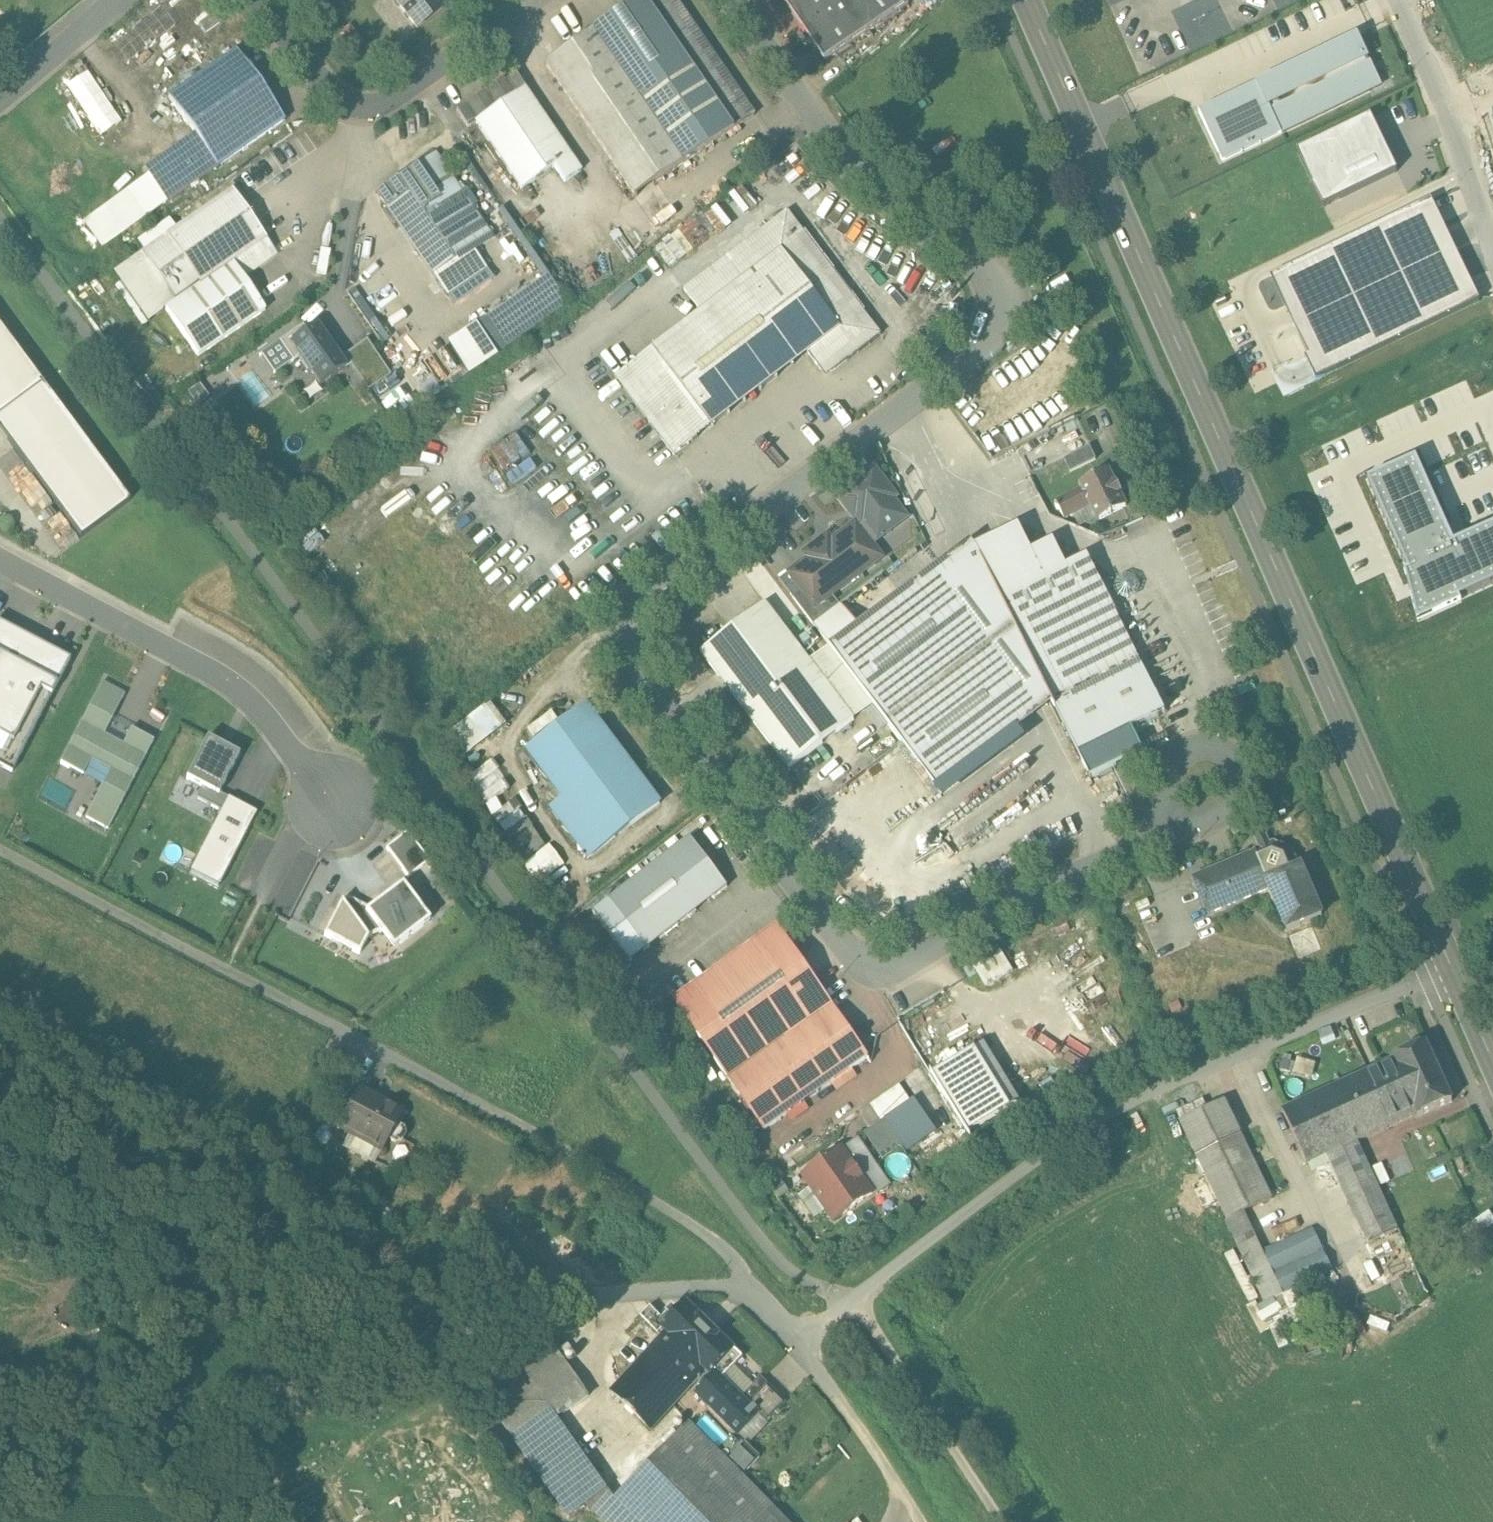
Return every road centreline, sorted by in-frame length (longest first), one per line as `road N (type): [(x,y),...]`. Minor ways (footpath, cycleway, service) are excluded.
road 1 (unclassified): [(1183,827),(973,921),(902,967),(878,971),(855,958),(636,658),(630,629),(645,602),(971,358),(990,333),(997,300),(988,272),(843,148),(737,0)]
road 2 (primary): [(1027,0),(1452,966)]
road 3 (unclassified): [(0,1471),(541,1306),(684,1286),(753,1288)]
road 4 (residential): [(799,1339),(1109,1114),(1452,966)]
road 5 (unclassified): [(0,560),(228,683),(255,703),(331,798)]
road 6 (unclassified): [(535,0),(389,102),(359,103),(334,92),(253,0)]
road 7 (track): [(855,1297),(1010,1521)]
road 8 (residential): [(1395,0),(1445,106),(1492,246)]
road 9 (residential): [(924,1521),(799,1339)]
road 10 (unclassified): [(1183,827),(1160,795),(1166,769),(1187,753),(1213,753),(1233,768),(1240,793),(1230,816)]
road 11 (unclassified): [(0,101),(121,0)]

